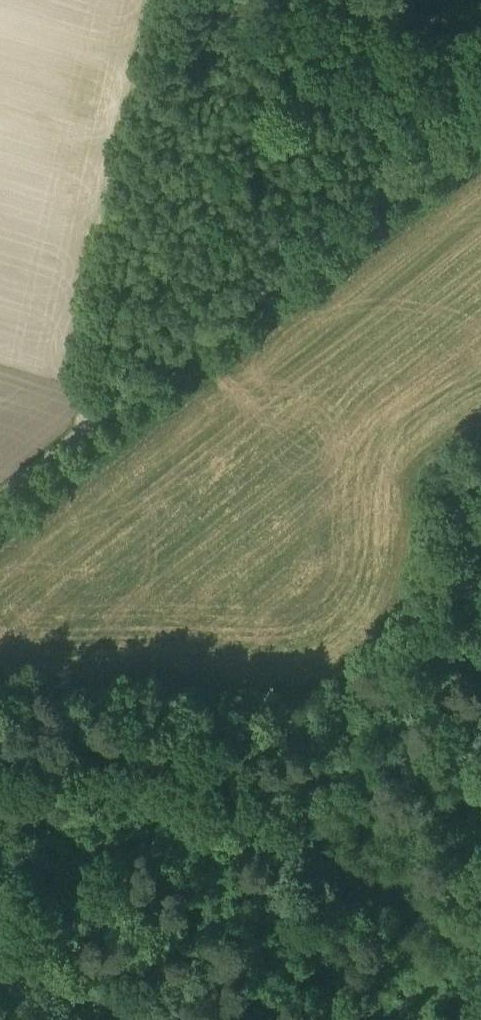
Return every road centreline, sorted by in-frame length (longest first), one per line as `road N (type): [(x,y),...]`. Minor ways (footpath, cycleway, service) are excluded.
road 1 (unclassified): [(480,92),(0,491)]

